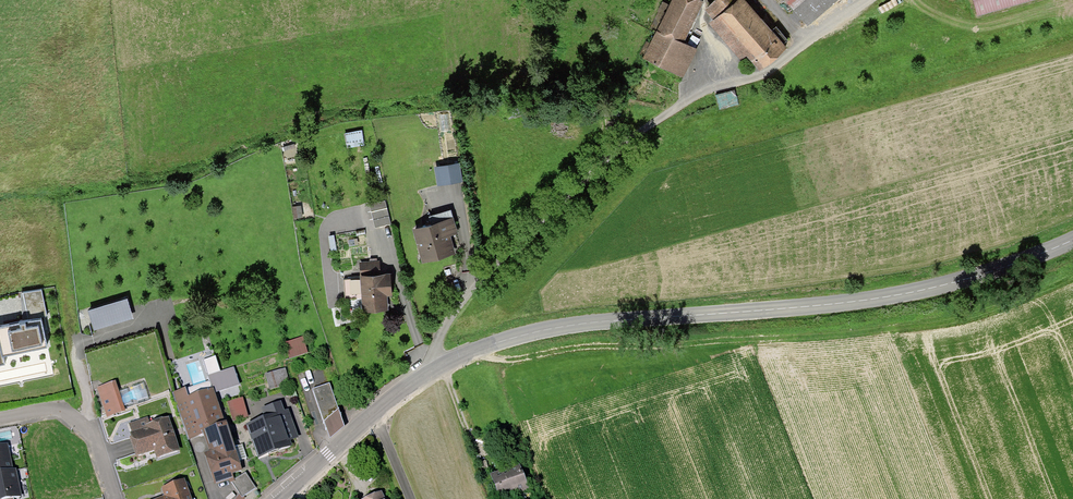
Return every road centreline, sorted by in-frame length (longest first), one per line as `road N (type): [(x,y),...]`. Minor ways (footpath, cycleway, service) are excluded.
road 1 (secondary): [(429,372),(553,328),(833,304),(932,287),(1072,237)]
road 2 (residential): [(429,372),(462,302),(622,143),(804,44)]
road 3 (secondary): [(429,372),(278,498)]
road 4 (residential): [(0,417),(56,408),(71,414),(93,435),(115,498)]

